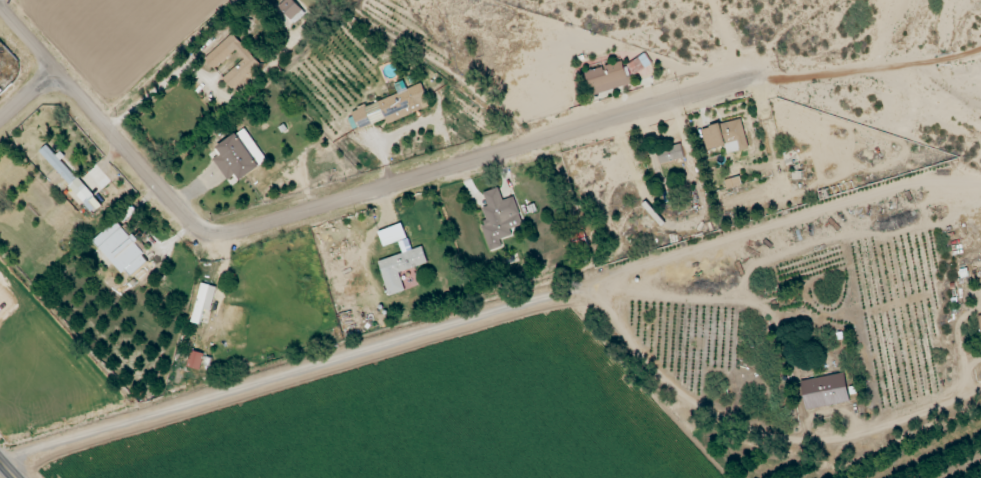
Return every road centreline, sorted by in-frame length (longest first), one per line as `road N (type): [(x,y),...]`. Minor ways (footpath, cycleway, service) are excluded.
road 1 (residential): [(0,460),(950,168)]
road 2 (residential): [(0,8),(184,216),(213,232),(241,231),(775,71)]

